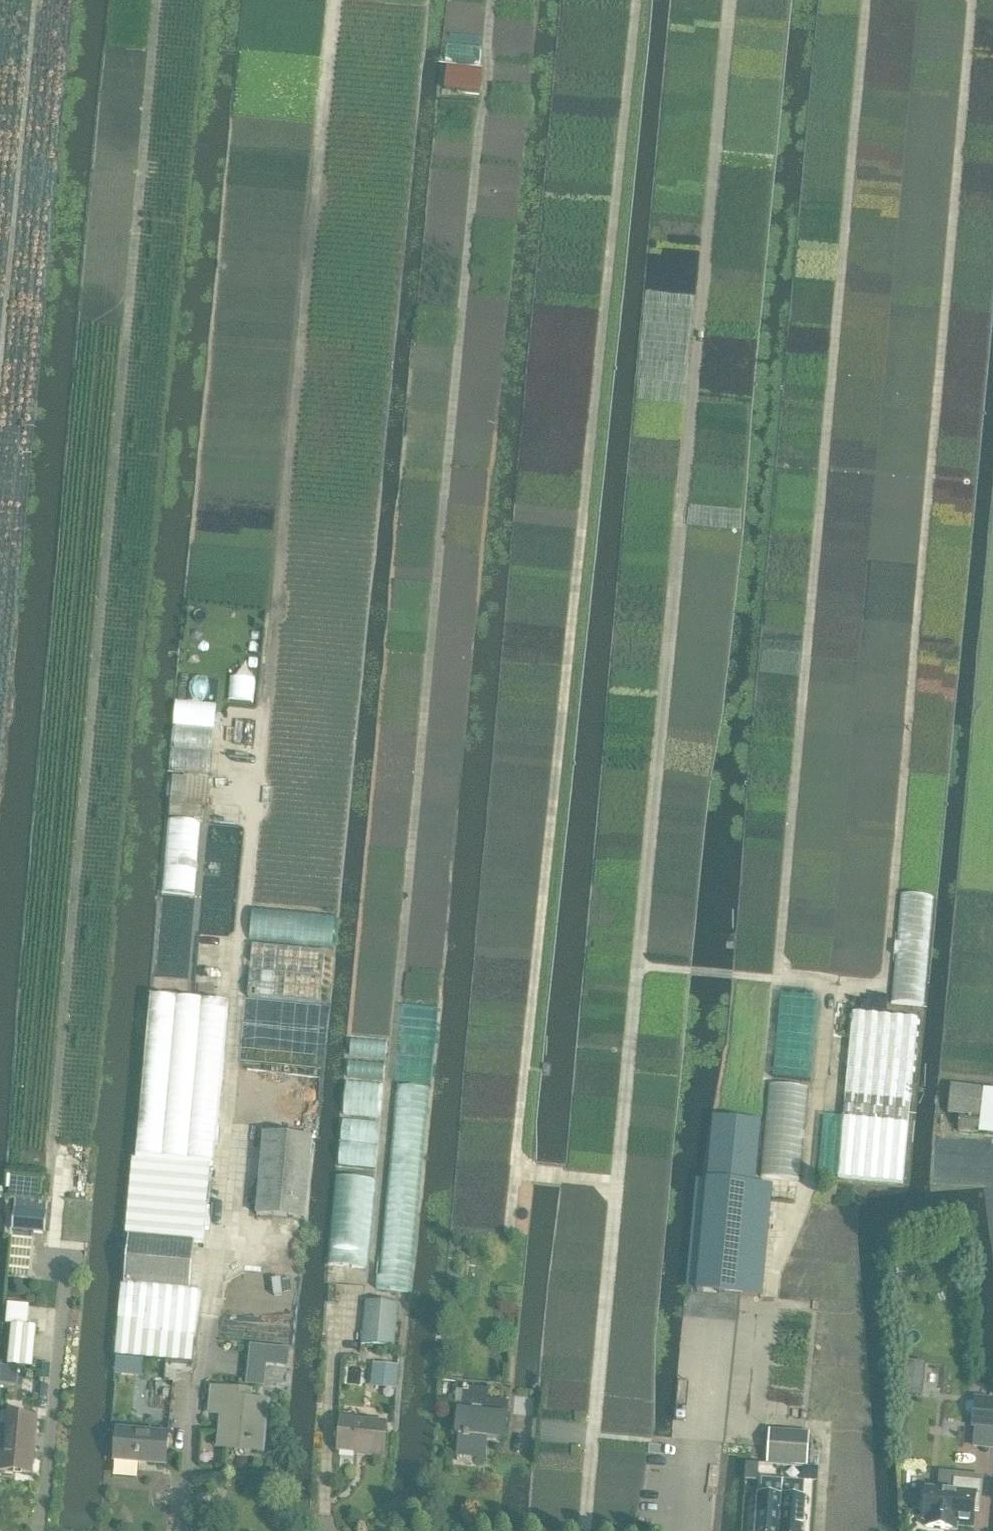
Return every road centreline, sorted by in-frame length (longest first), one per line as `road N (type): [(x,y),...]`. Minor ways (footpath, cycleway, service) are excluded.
road 1 (track): [(330,1530),(341,1313),(370,1284),(492,0)]
road 2 (track): [(179,1530),(320,0)]
road 3 (track): [(585,1530),(733,26)]

